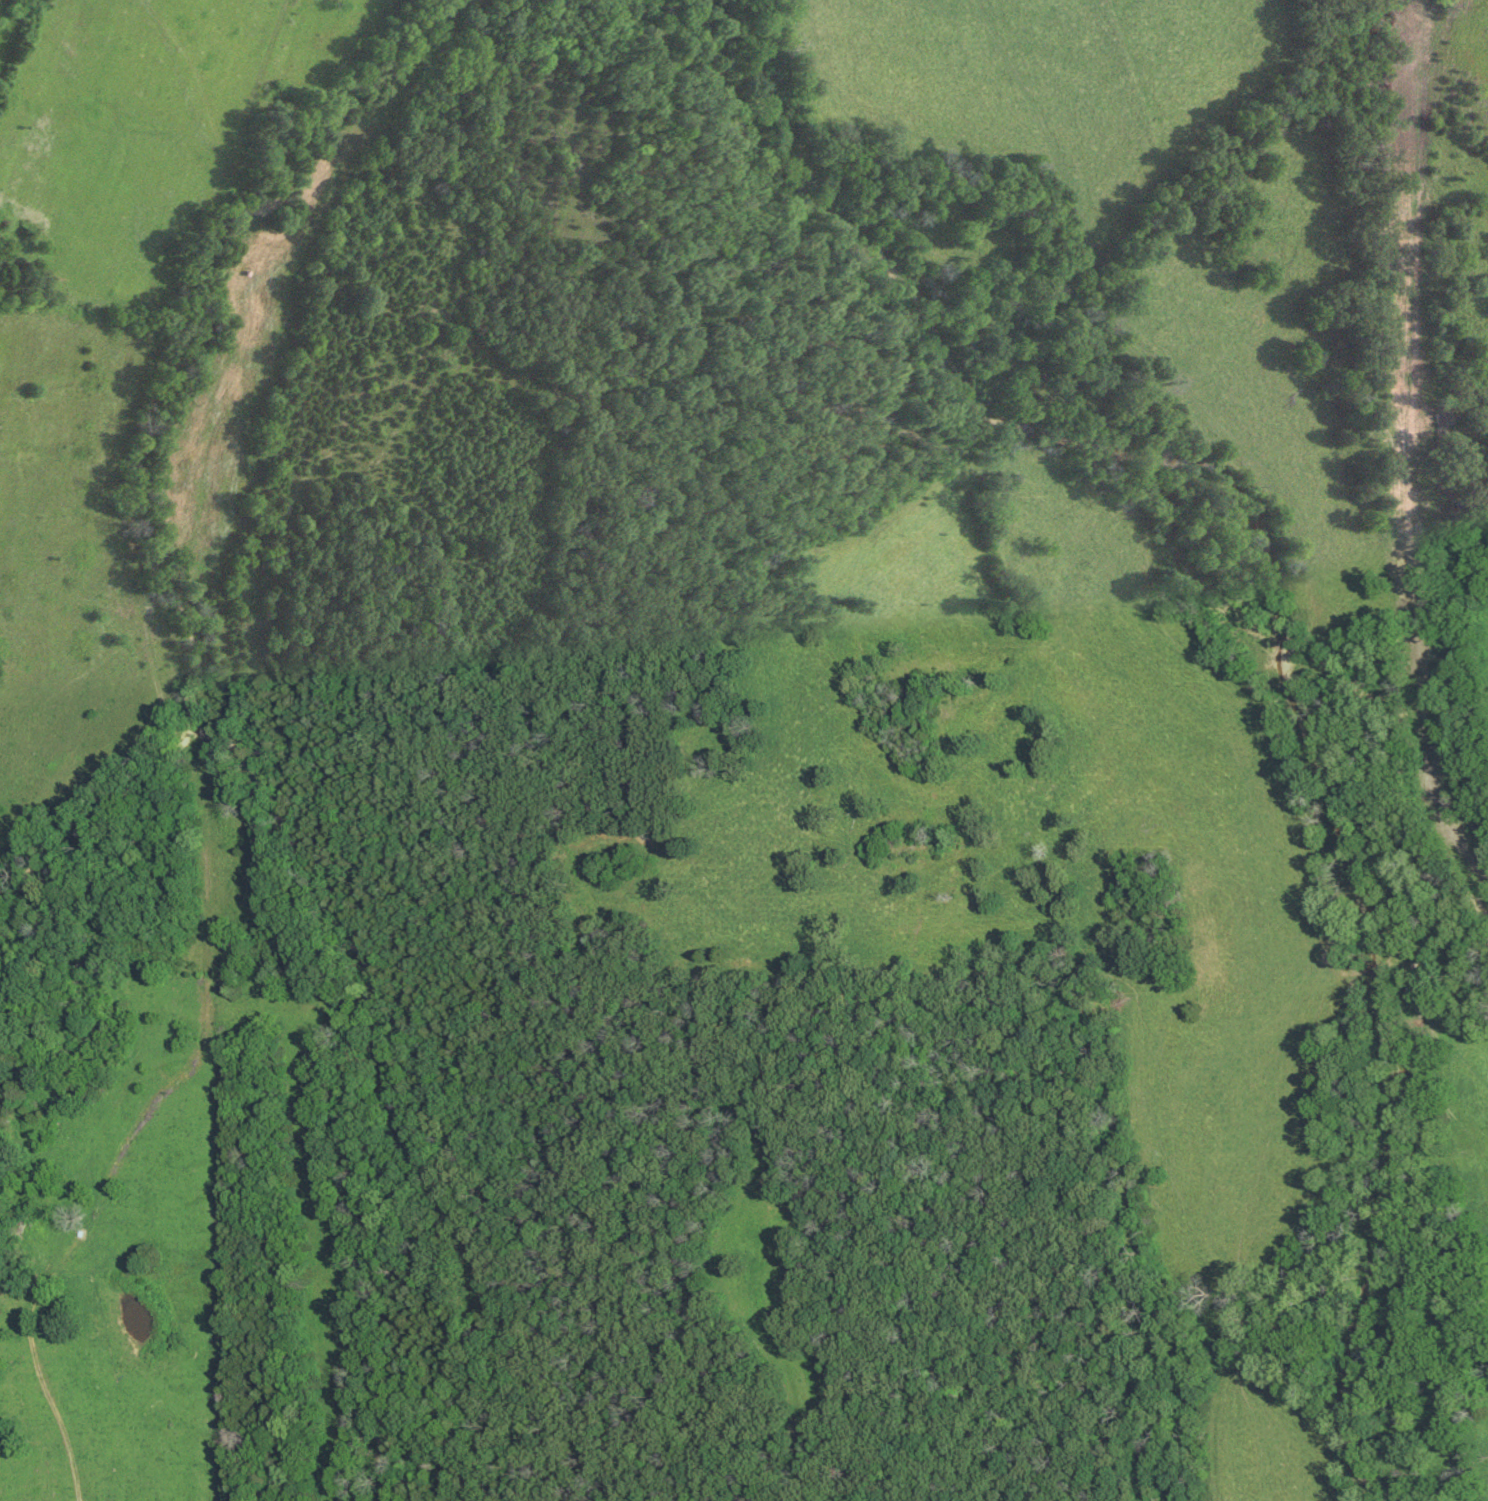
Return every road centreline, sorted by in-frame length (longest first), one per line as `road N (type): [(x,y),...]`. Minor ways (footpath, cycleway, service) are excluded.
road 1 (residential): [(207,1500),(217,1141),(210,1047)]

